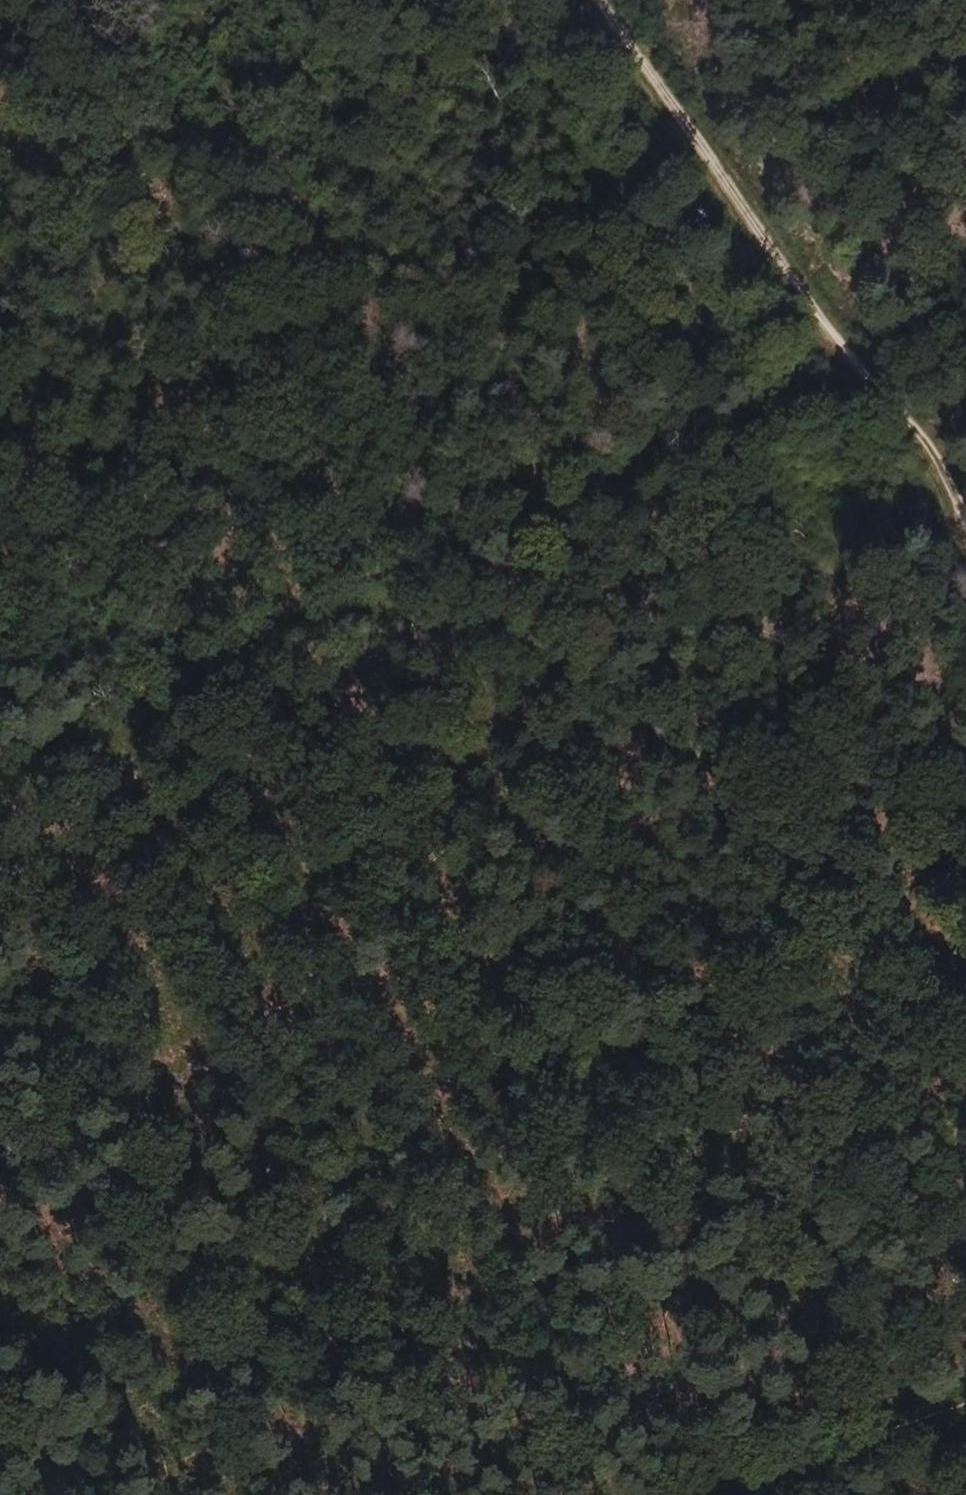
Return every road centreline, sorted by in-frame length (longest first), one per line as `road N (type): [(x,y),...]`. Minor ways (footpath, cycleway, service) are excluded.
road 1 (track): [(596,0),(965,538)]
road 2 (track): [(702,1494),(965,1402)]

